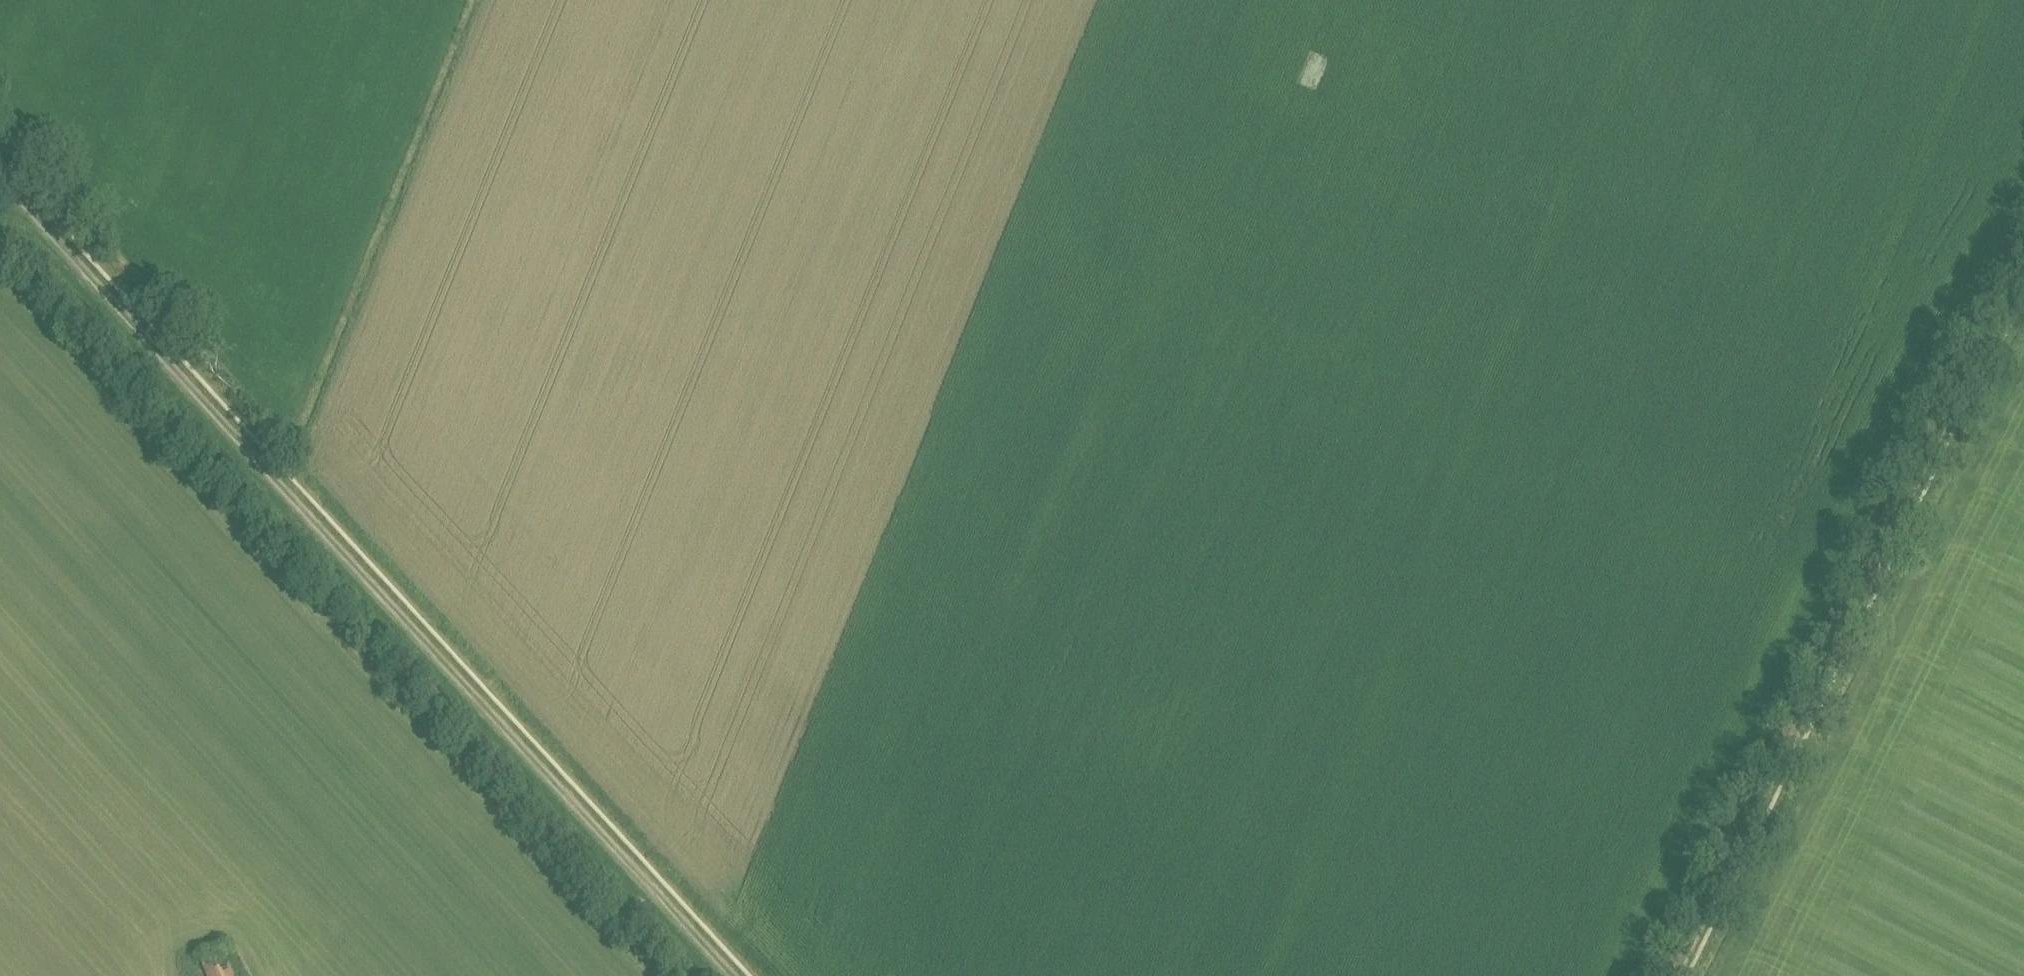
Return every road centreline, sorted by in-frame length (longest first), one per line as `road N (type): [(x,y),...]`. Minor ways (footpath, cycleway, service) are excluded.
road 1 (track): [(725,975),(0,189)]
road 2 (track): [(1666,975),(2023,271)]

